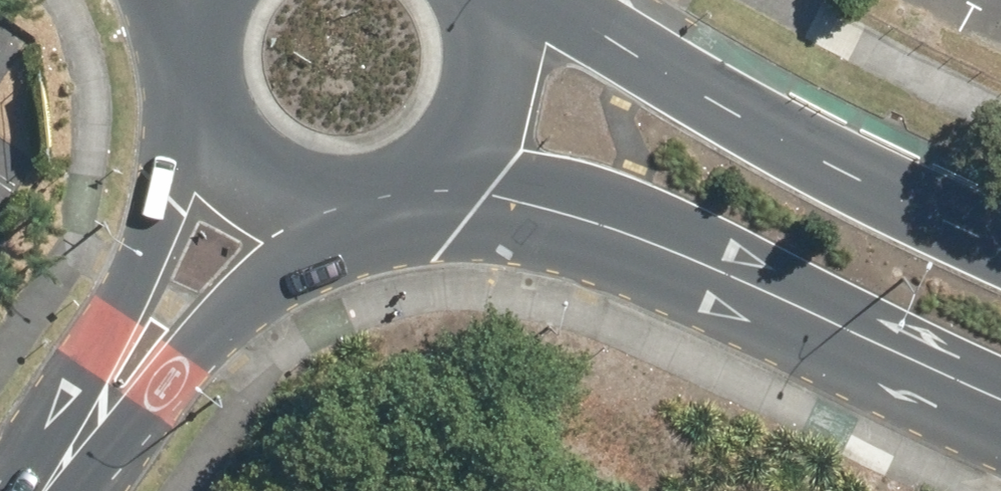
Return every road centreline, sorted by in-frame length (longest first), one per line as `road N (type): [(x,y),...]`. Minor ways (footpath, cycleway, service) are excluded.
road 1 (secondary): [(1000,404),(676,251),(420,171)]
road 2 (secondary): [(556,0),(755,119),(1000,243)]
road 3 (tertiary): [(54,481),(170,202),(200,46)]
road 4 (tertiary): [(391,182),(257,283),(54,481)]
road 5 (secondary): [(391,182),(346,187),(302,180),(263,159),(230,128),(209,89),(200,46)]
road 6 (secondary): [(494,0),(497,70),(482,111),(455,145),(420,171)]

